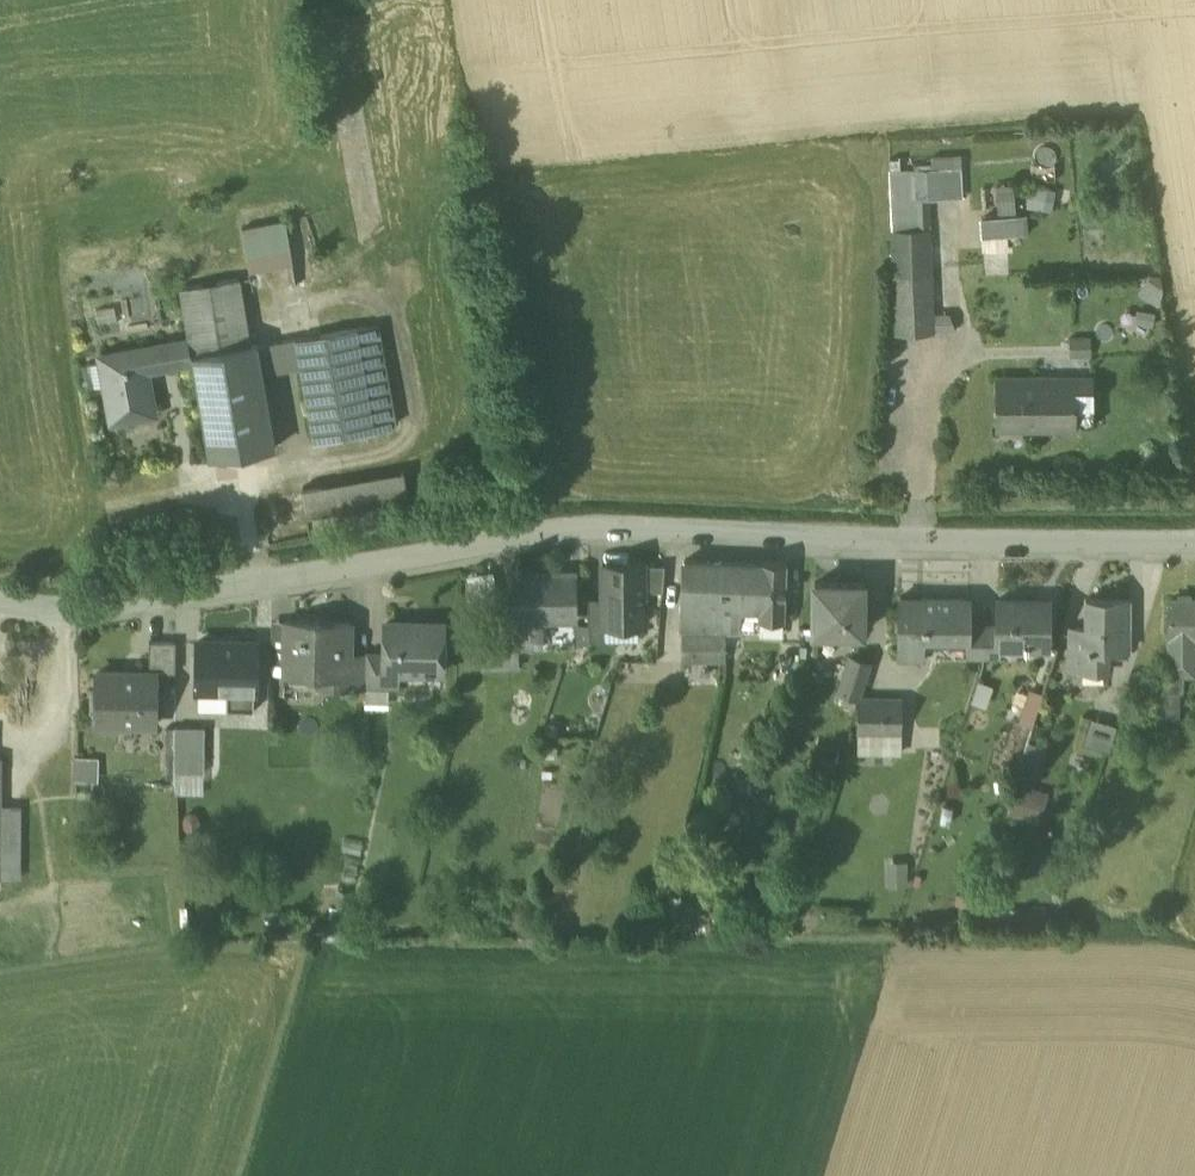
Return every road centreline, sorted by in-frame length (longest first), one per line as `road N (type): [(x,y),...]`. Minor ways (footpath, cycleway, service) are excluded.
road 1 (residential): [(1194,544),(593,526),(104,609),(0,597)]

